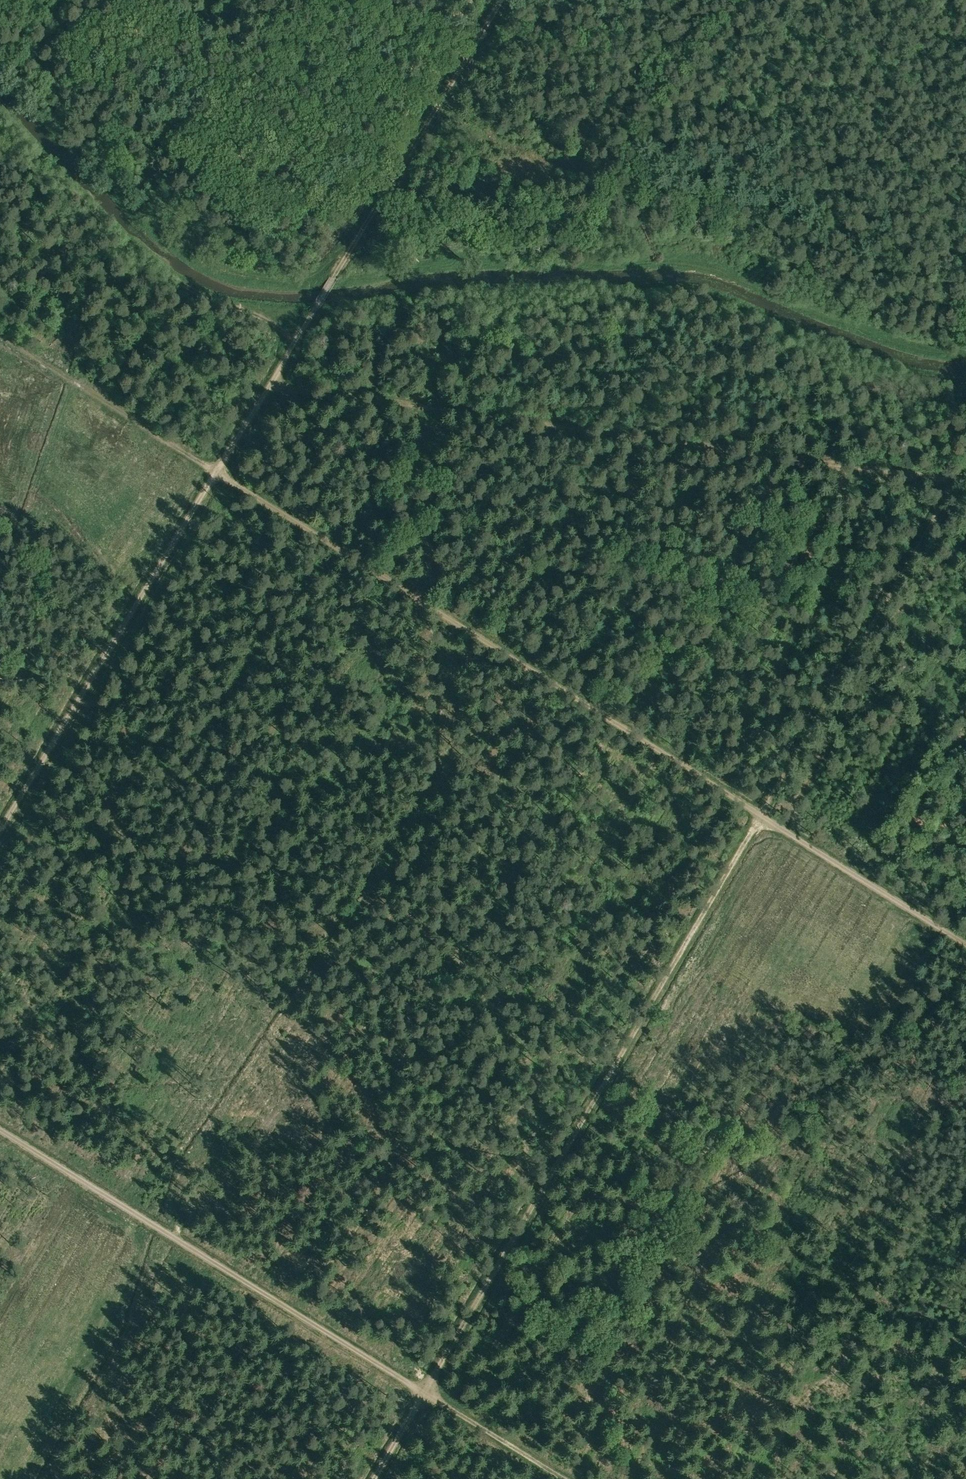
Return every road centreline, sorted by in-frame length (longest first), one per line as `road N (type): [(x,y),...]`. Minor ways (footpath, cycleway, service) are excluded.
road 1 (track): [(374,1478),(965,466)]
road 2 (track): [(0,335),(965,941)]
road 3 (track): [(0,832),(510,0)]
road 4 (track): [(955,480),(274,384)]
road 5 (track): [(567,1478),(0,1128)]

